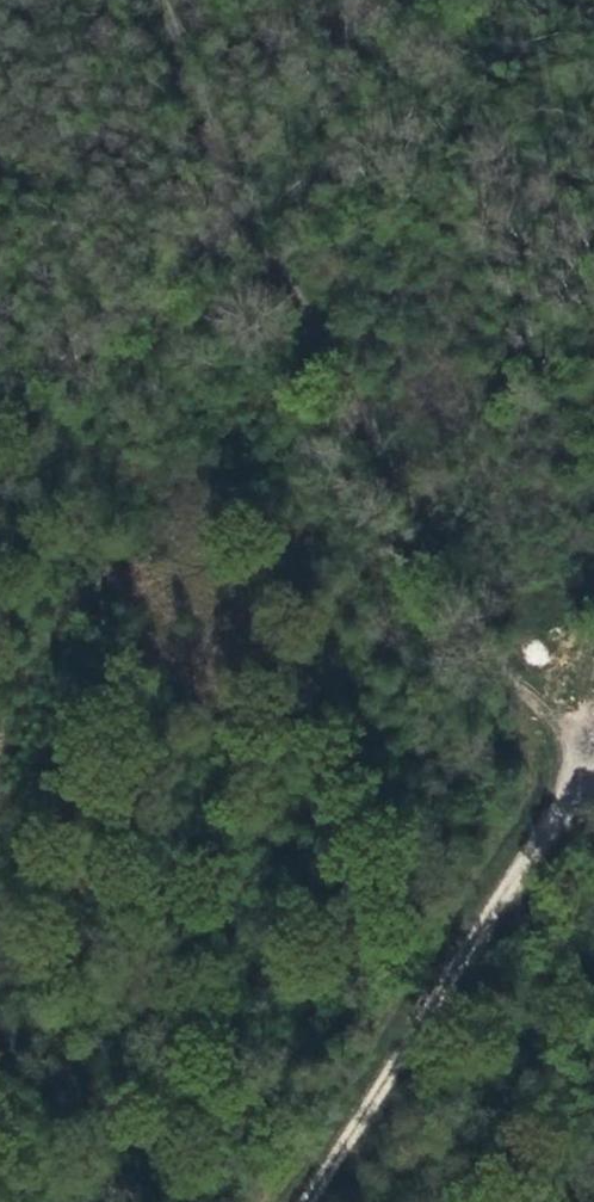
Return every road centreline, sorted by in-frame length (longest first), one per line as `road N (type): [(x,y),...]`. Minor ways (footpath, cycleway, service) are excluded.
road 1 (track): [(593,796),(455,957),(307,1201)]

